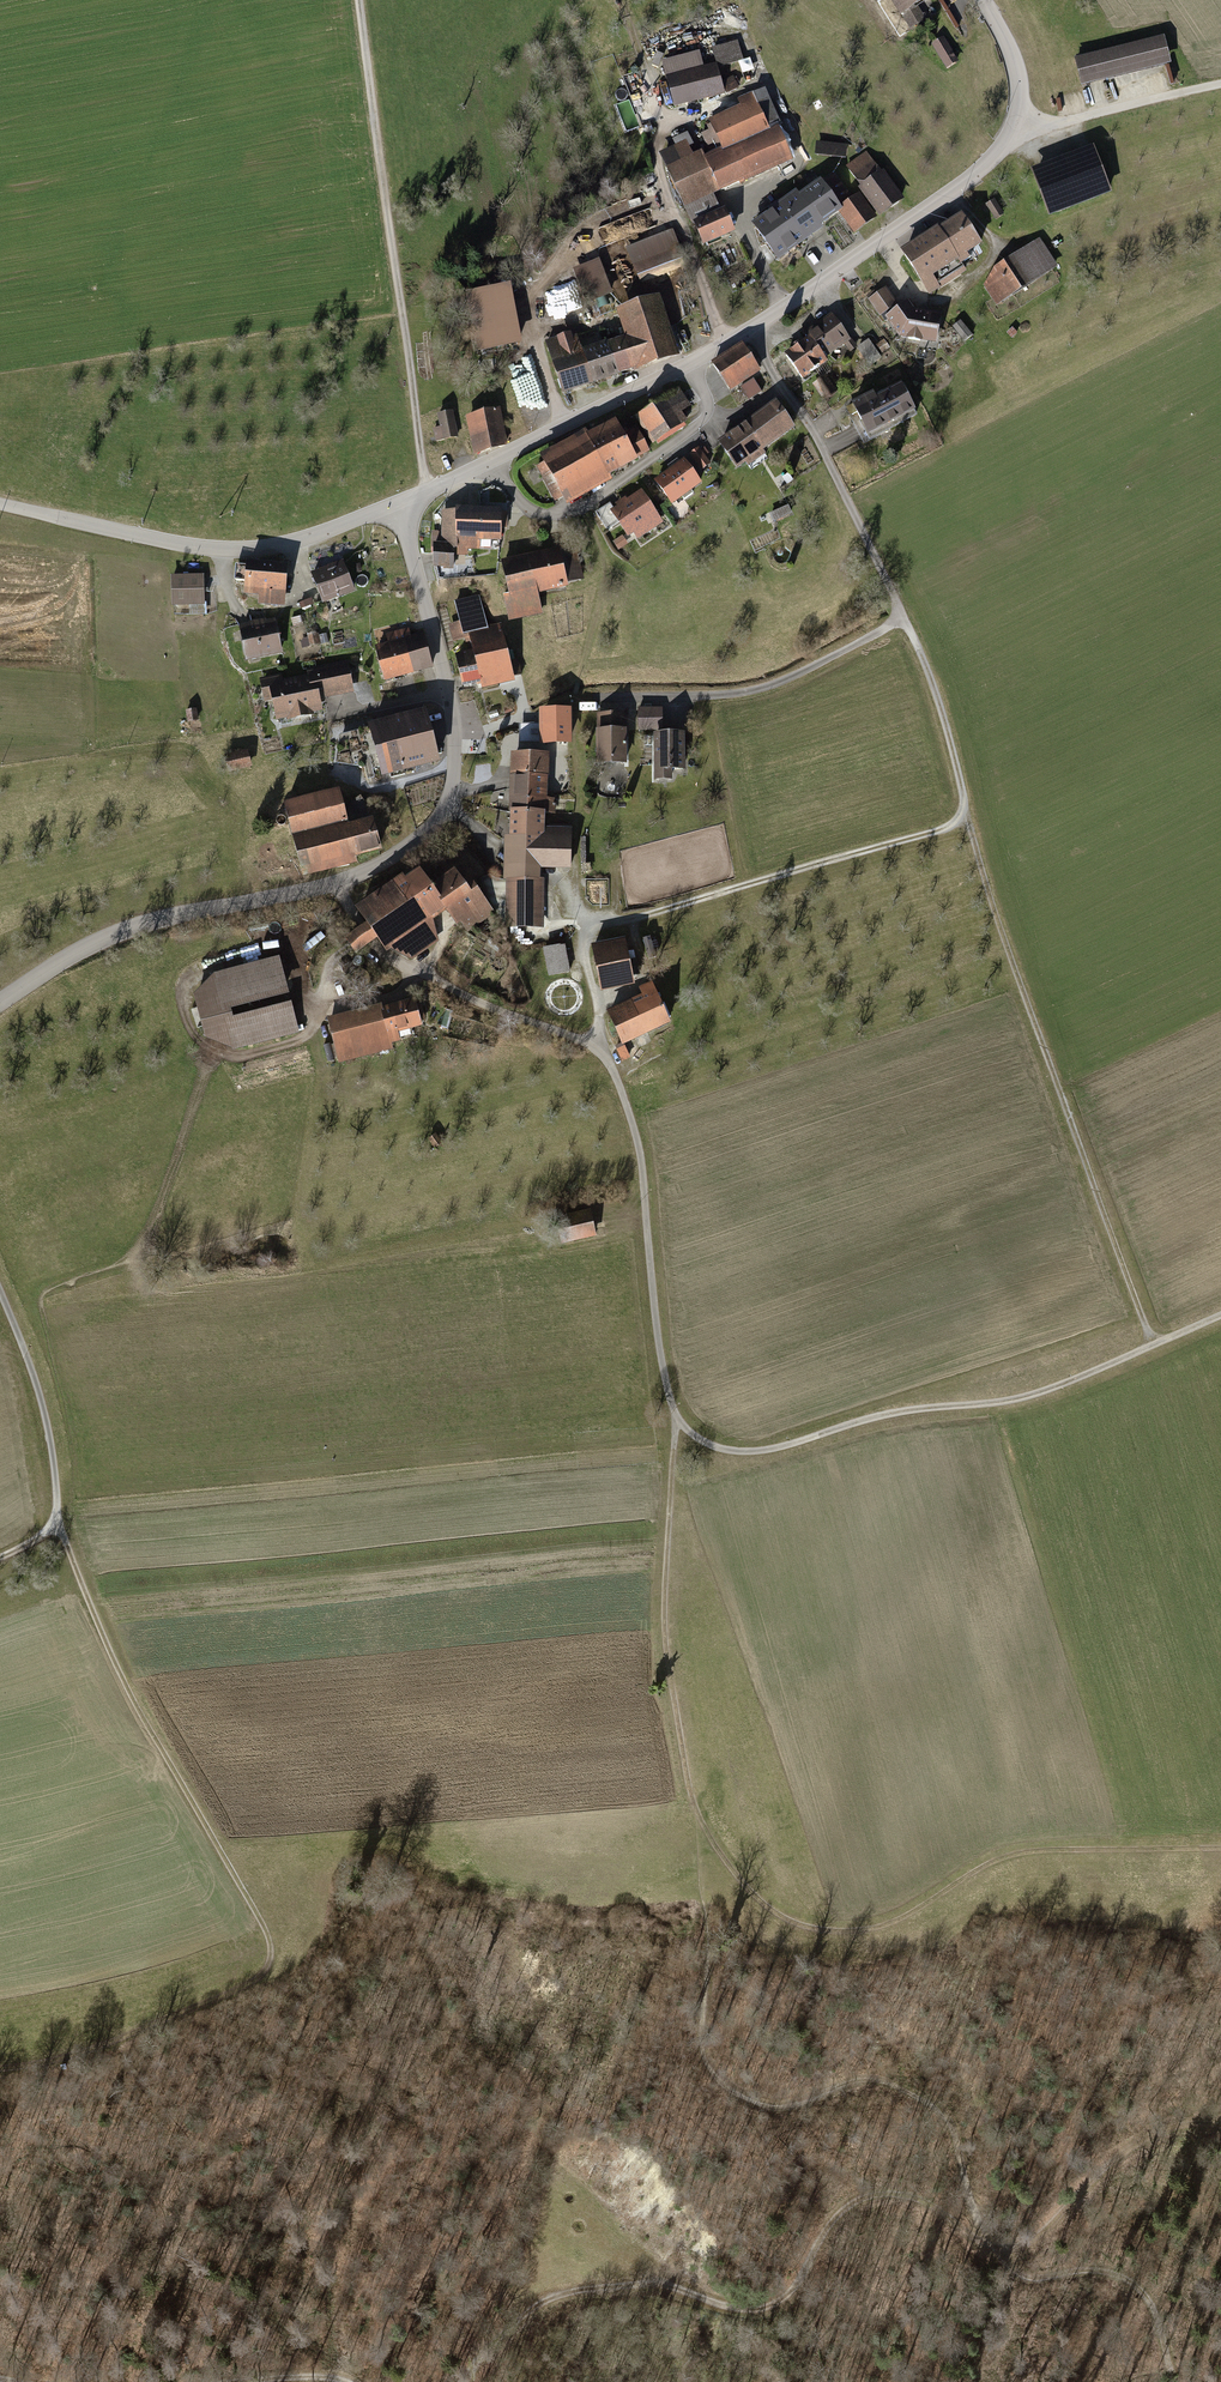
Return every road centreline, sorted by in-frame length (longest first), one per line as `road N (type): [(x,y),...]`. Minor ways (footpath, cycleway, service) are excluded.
road 1 (track): [(58,1522),(136,1711),(263,1924),(272,1953),(267,1973),(235,1992),(36,2071),(0,2069)]
road 2 (track): [(902,619),(940,701),(997,923),(1152,1346)]
road 3 (tertiary): [(1017,133),(920,215),(748,332),(399,504)]
road 4 (track): [(462,2381),(482,2346),(567,2296),(639,2286),(762,2311),(787,2298),(852,2205),(888,2195),(919,2197),(985,2245)]
road 5 (track): [(700,1824),(756,1900),(802,1928),(861,1934),(1019,1854),(1220,1851)]
road 6 (track): [(1220,1319),(1053,1390),(998,1404),(889,1413),(784,1448),(732,1453),(676,1419)]
road 7 (track): [(359,0),(426,494)]
road 8 (tertiary): [(399,504),(453,719),(452,792),(431,829),(405,851),(336,885)]
road 9 (tertiary): [(399,504),(297,542),(222,550),(0,507)]
road 10 (track): [(676,1419),(665,1612),(700,1824)]
road 11 (track): [(968,822),(583,929)]
road 12 (track): [(676,1419),(663,1377),(642,1165),(624,1096),(599,1047)]
road 13 (tertiary): [(336,885),(161,919),(103,942),(0,1003)]
road 14 (residential): [(599,1047),(504,1015),(383,955),(336,885)]
road 15 (track): [(985,2245),(1009,2248),(1045,2232),(1135,2149),(1174,2133),(1220,2135)]
road 16 (track): [(58,1522),(38,1392),(0,1295)]
road 17 (residential): [(1017,133),(1220,87)]
road 18 (tertiary): [(982,0),(1013,55),(1022,98),(1017,133)]

